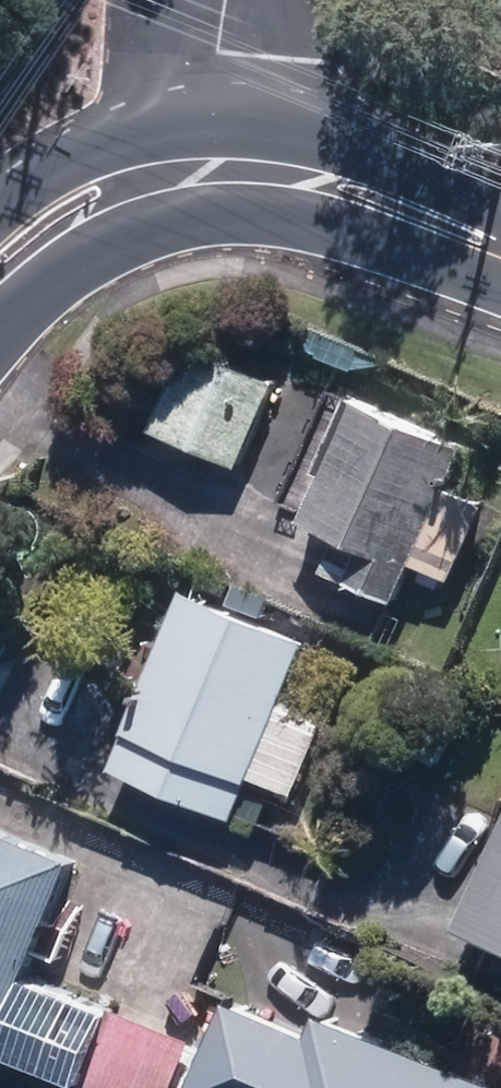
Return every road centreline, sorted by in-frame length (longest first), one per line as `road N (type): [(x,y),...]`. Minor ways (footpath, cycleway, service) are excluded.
road 1 (tertiary): [(213,171),(323,183),(500,246)]
road 2 (tertiary): [(0,282),(78,209),(143,179),(213,171)]
road 3 (residential): [(222,0),(213,171)]

